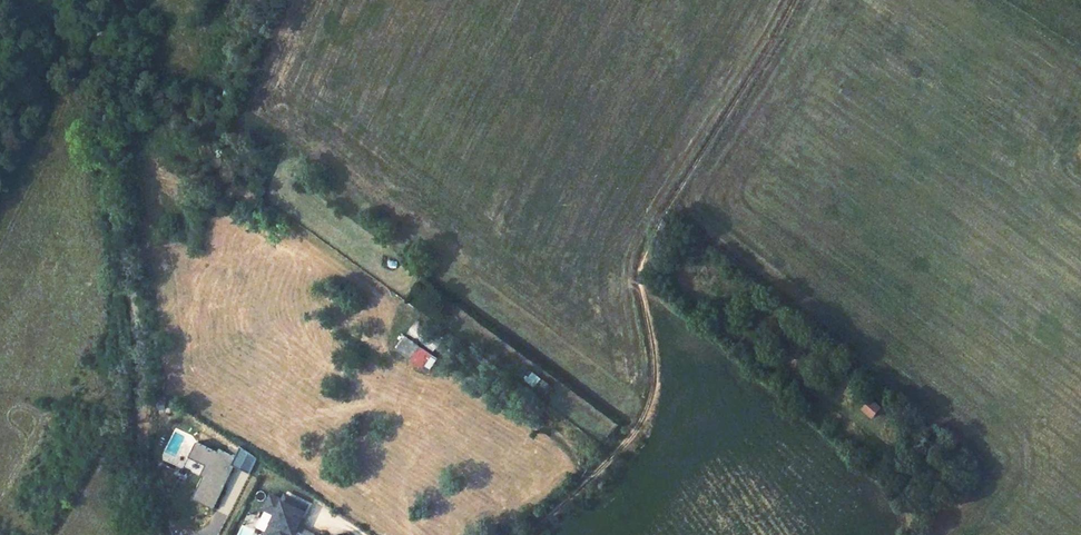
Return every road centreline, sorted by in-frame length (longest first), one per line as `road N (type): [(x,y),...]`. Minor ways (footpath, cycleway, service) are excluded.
road 1 (track): [(525,534),(638,424),(651,388),(644,265),(753,72)]
road 2 (track): [(101,0),(101,96),(140,317),(146,462),(161,534)]

